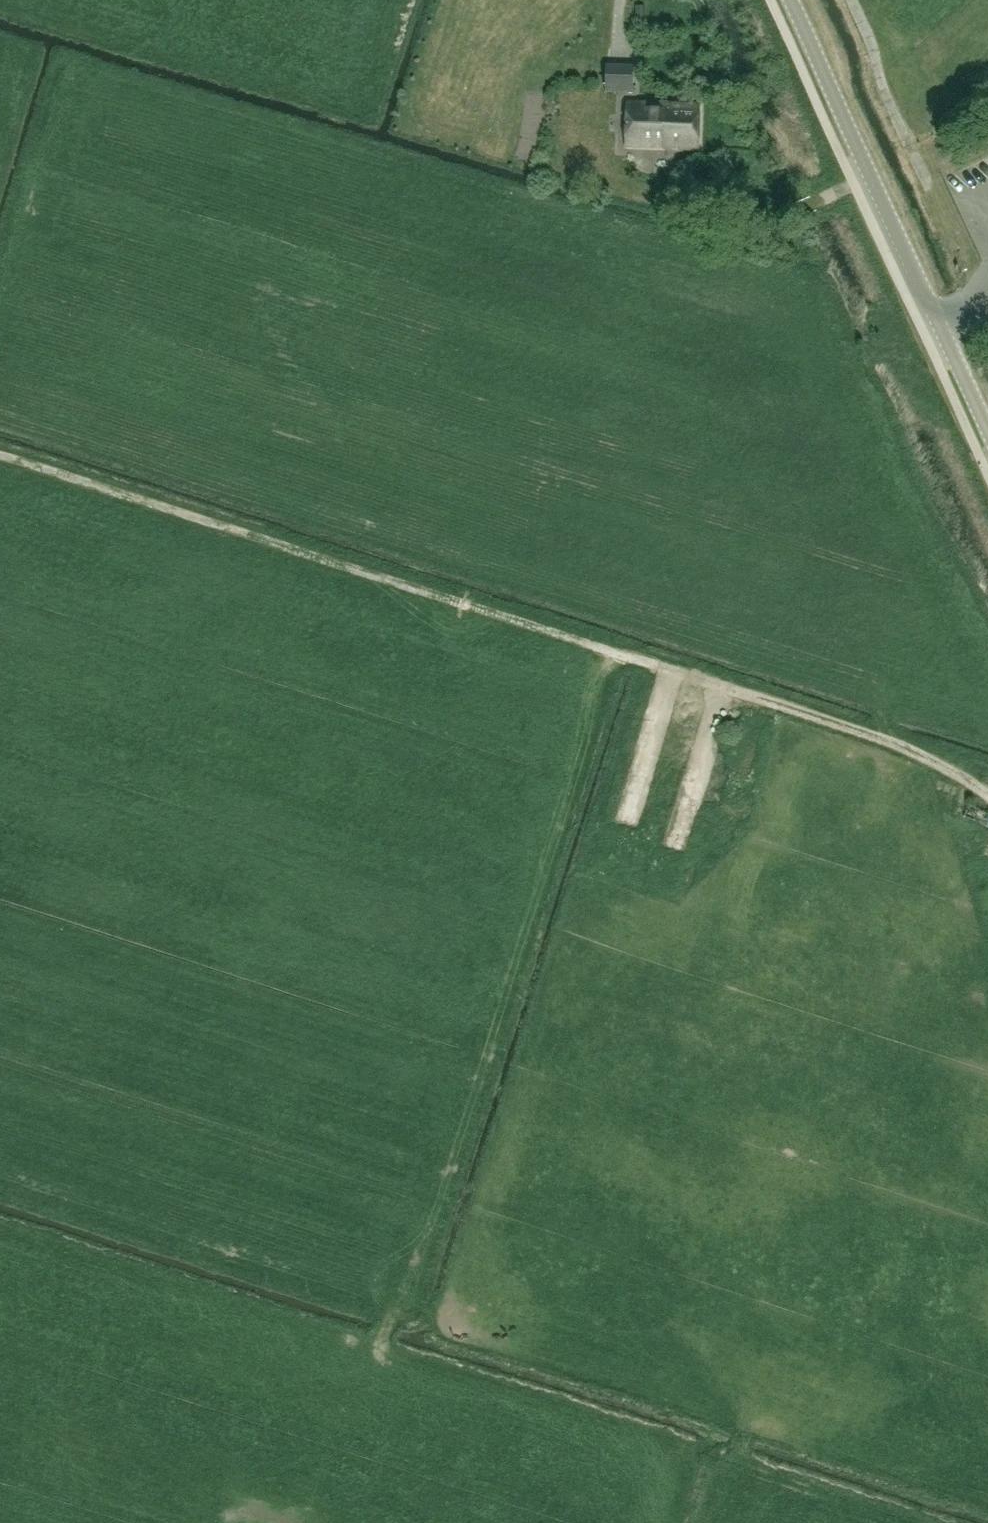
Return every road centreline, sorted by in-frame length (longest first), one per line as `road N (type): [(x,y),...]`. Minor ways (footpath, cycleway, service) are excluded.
road 1 (track): [(987,796),(896,744),(0,454)]
road 2 (unclassified): [(987,425),(793,0)]
road 3 (track): [(939,188),(911,150),(851,0)]

